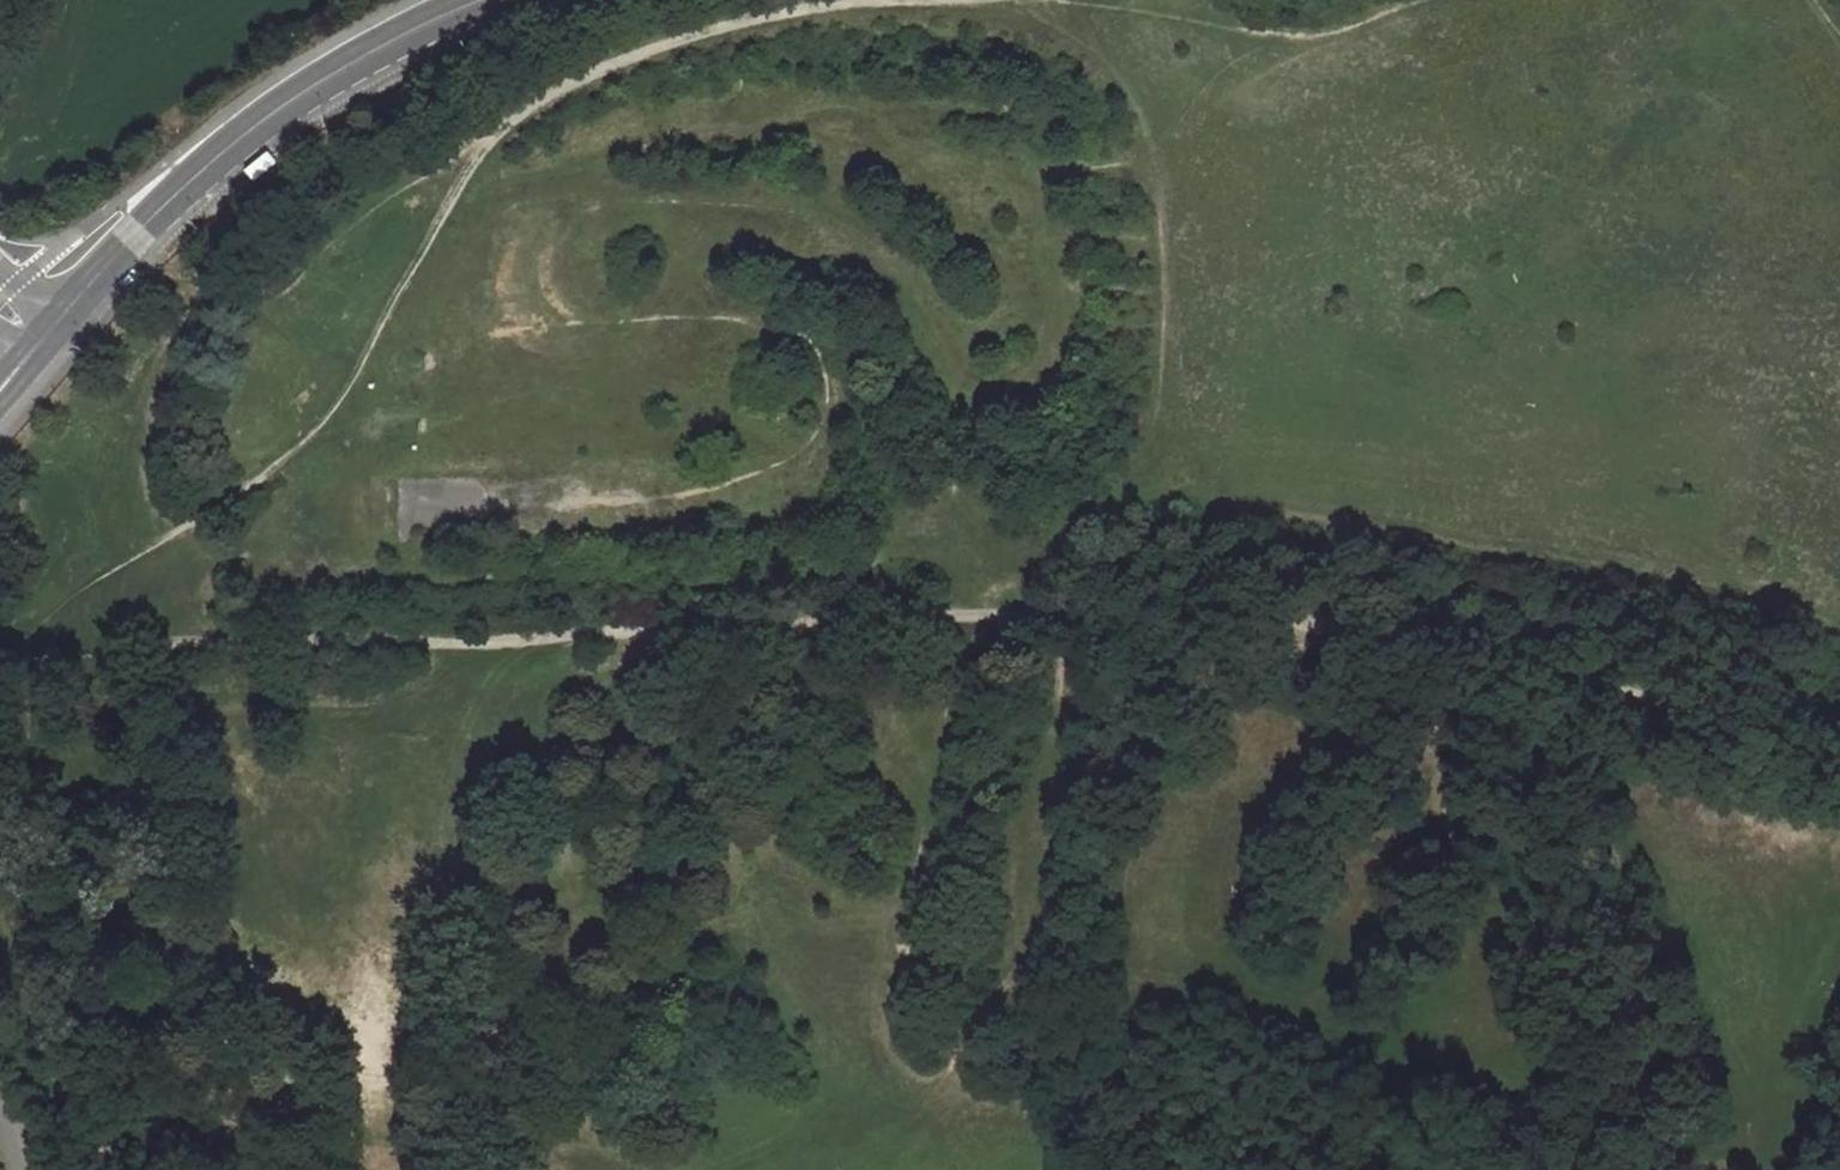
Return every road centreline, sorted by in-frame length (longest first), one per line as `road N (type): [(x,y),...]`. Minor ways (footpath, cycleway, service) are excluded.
road 1 (residential): [(37,351),(125,245),(242,135),(412,29),(479,0)]

